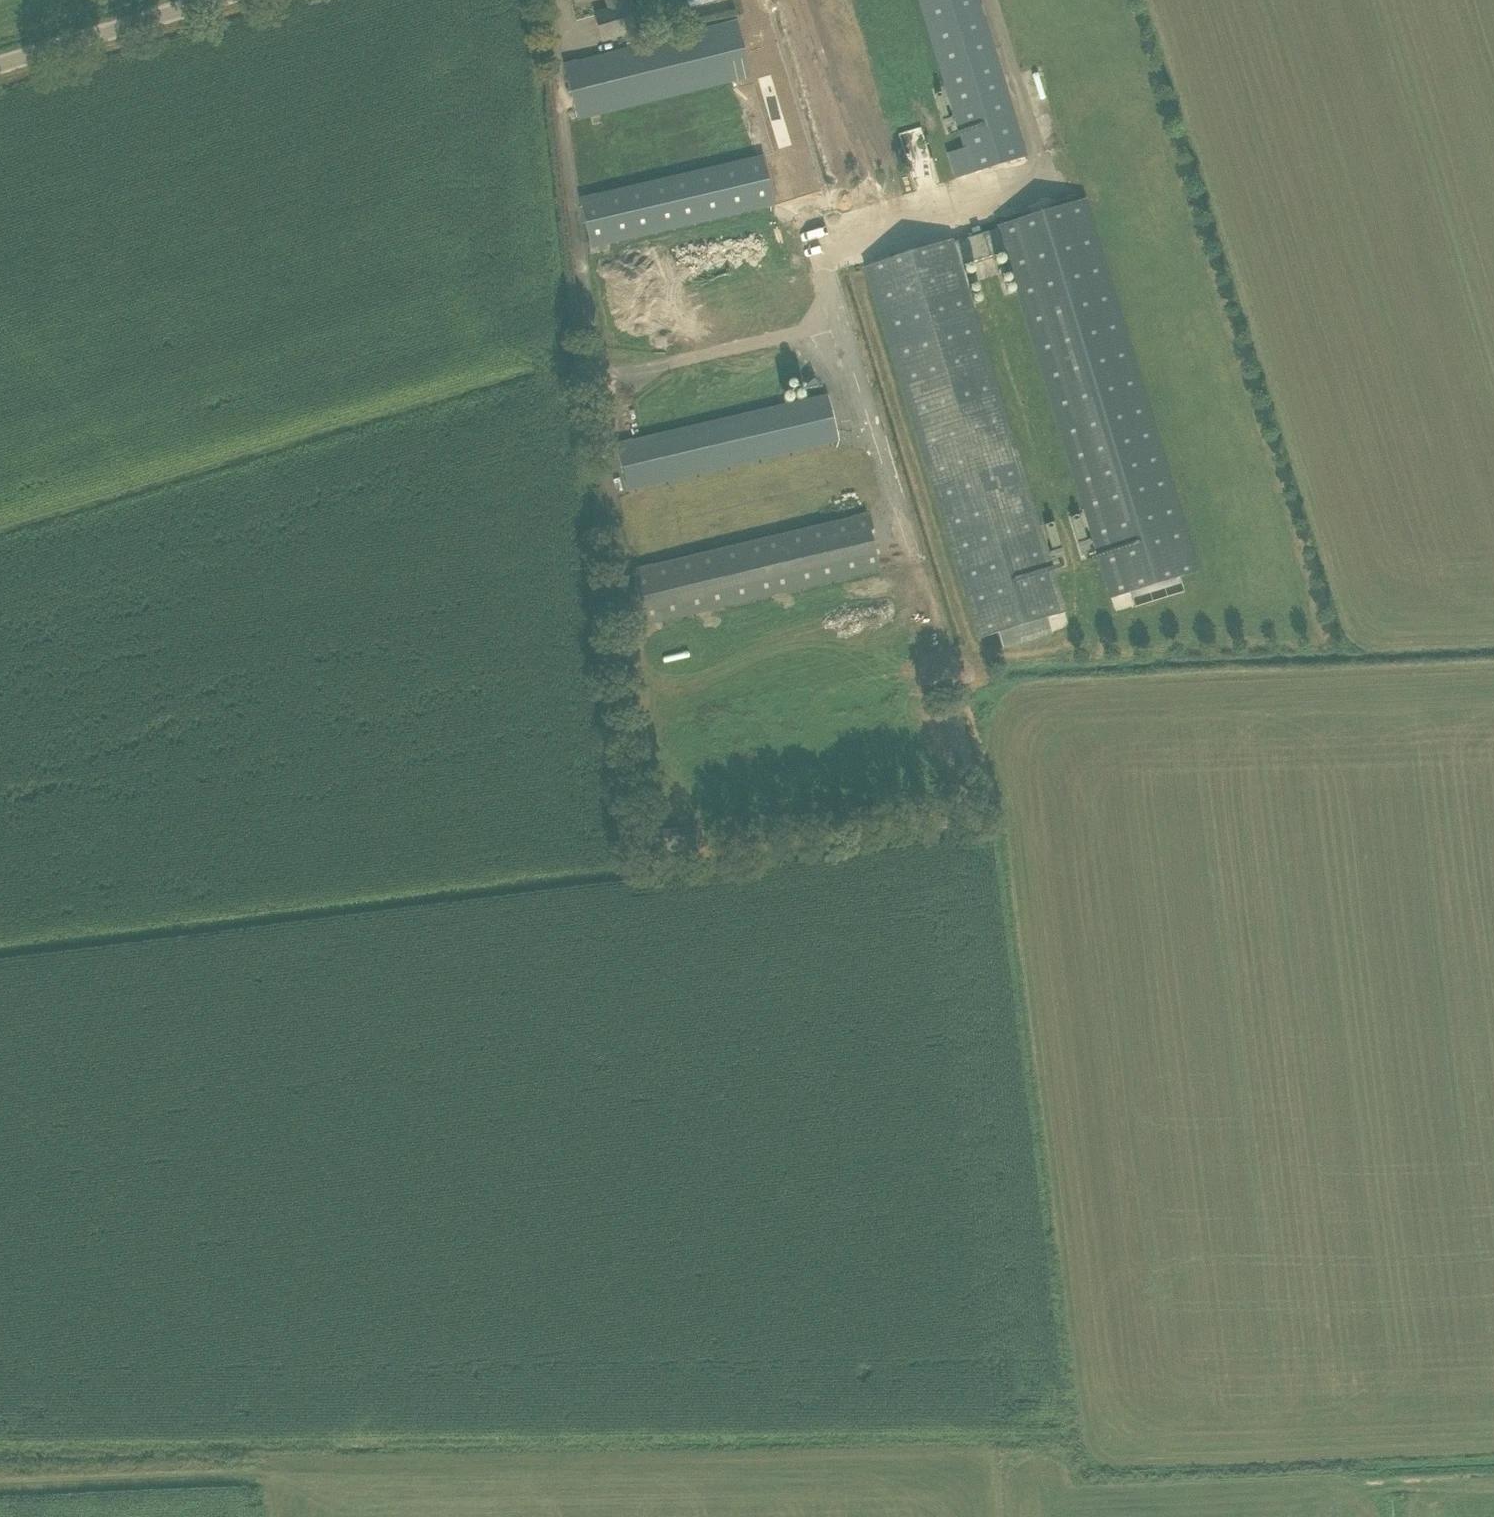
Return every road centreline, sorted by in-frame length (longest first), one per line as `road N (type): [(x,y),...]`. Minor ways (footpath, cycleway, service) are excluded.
road 1 (unclassified): [(0,60),(196,0)]

